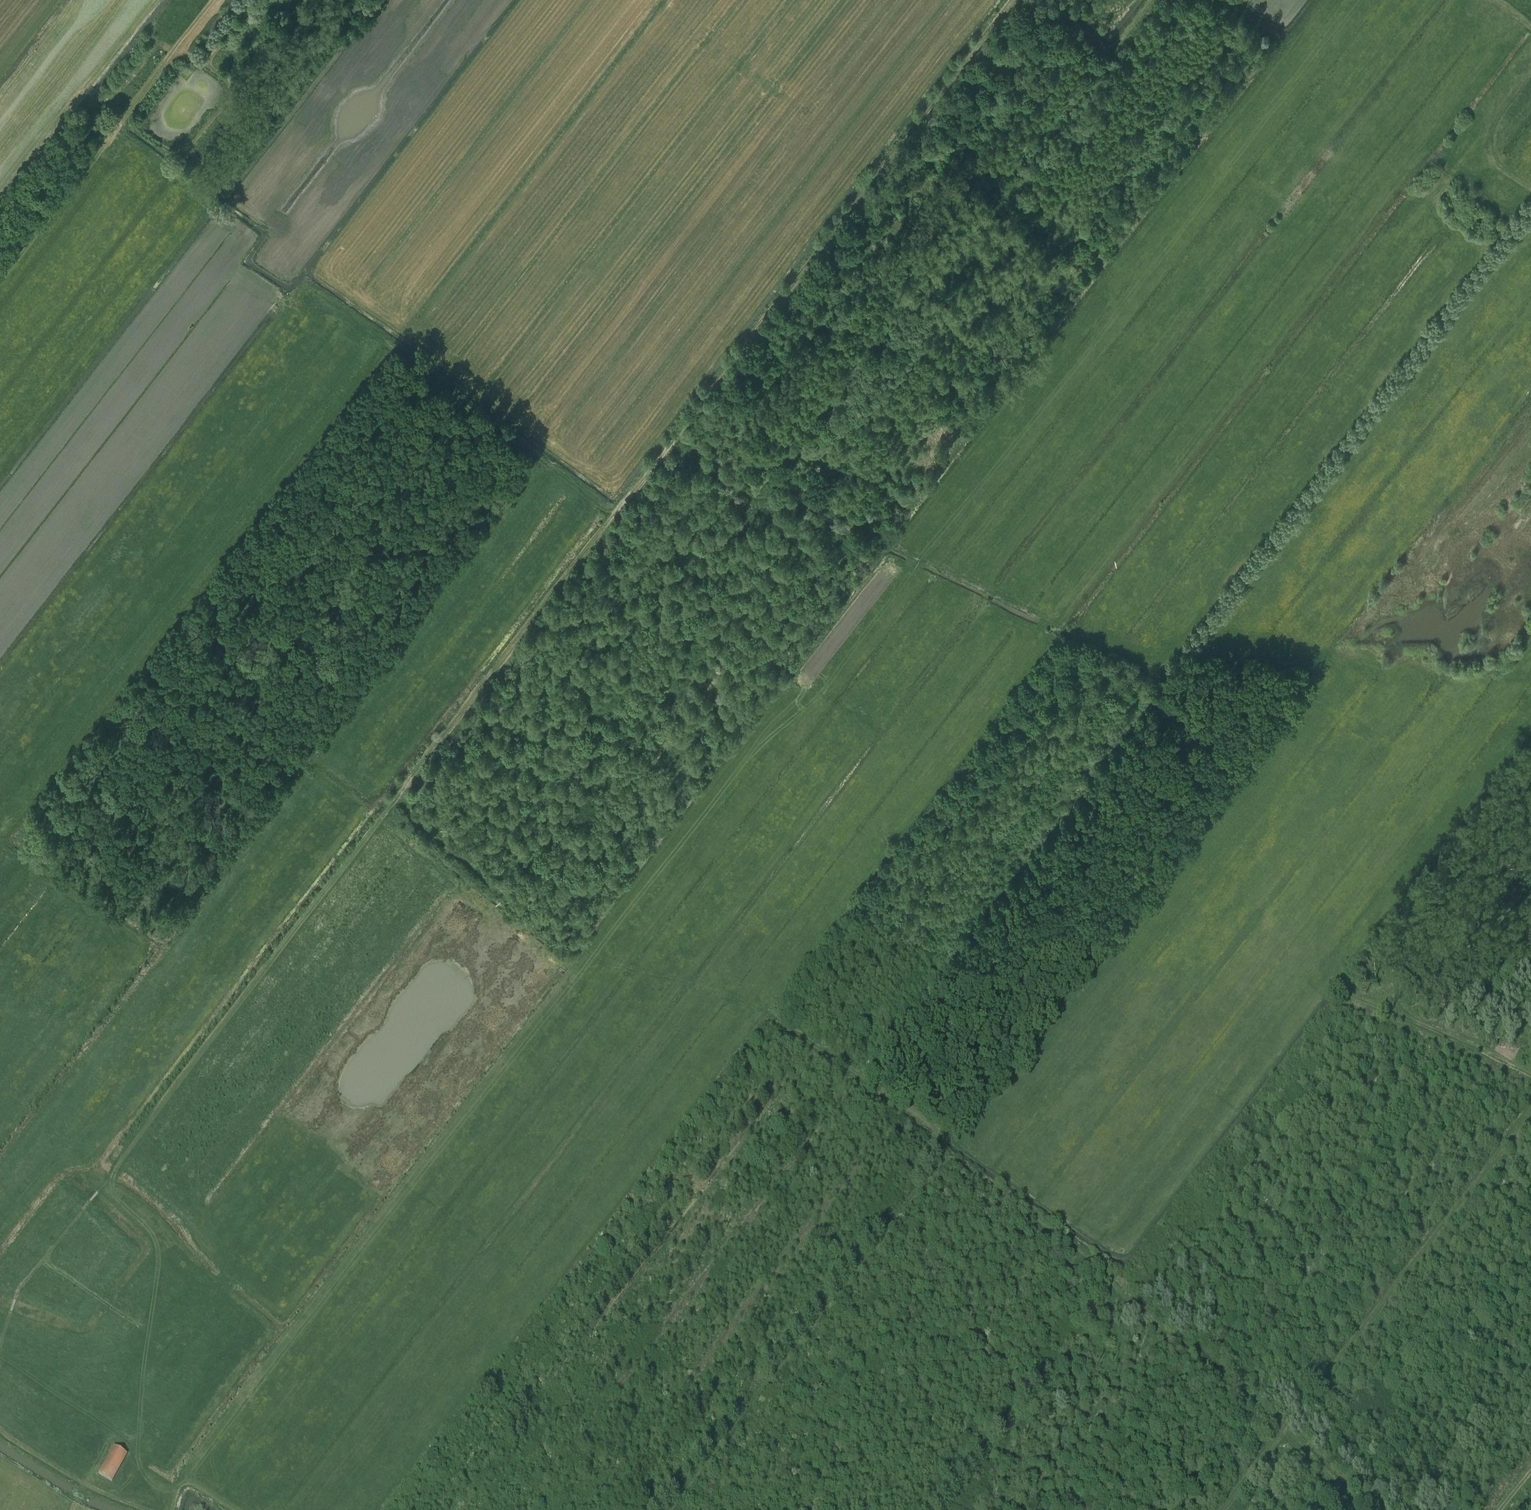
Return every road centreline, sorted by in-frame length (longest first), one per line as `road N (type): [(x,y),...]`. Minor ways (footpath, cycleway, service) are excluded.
road 1 (track): [(110,1177),(1014,0)]
road 2 (track): [(137,1455),(134,1400),(159,1252),(149,1229),(111,1195),(110,1177)]
road 3 (track): [(238,1509),(196,1485),(159,1485),(113,1434),(0,1352)]
road 4 (track): [(114,132),(213,0)]
road 5 (track): [(1530,188),(1501,168),(1492,146),(1496,125),(1530,70)]

